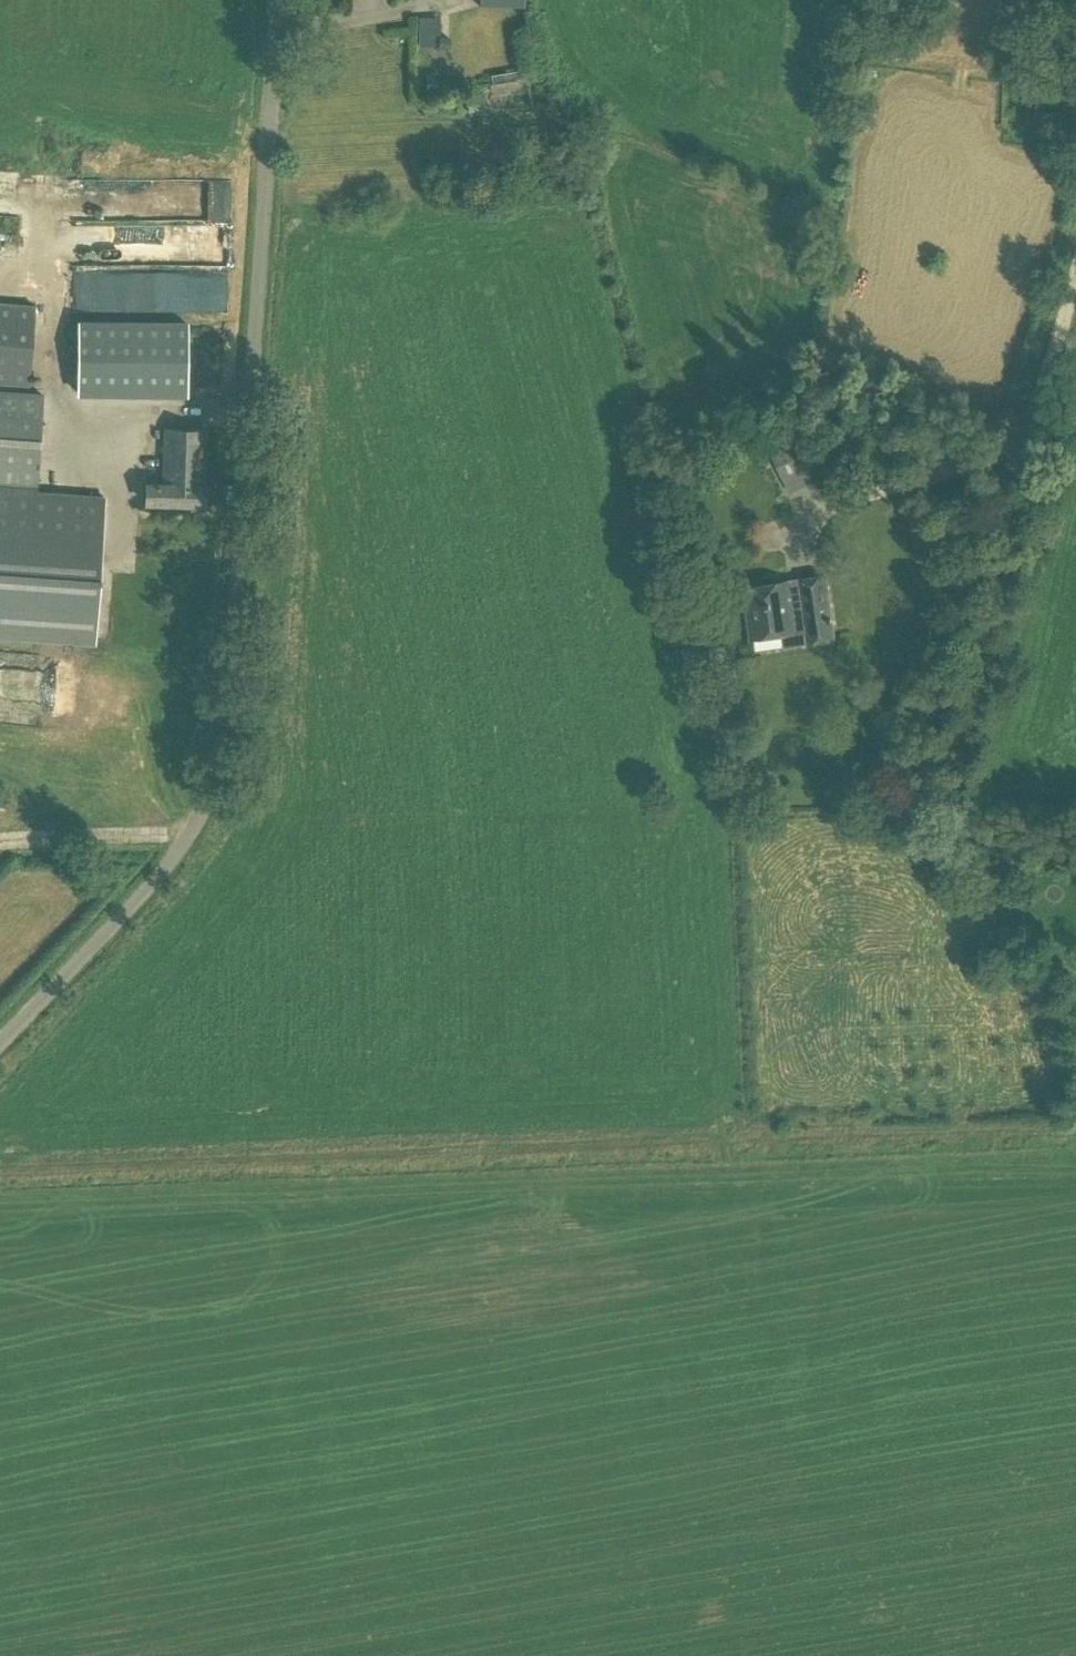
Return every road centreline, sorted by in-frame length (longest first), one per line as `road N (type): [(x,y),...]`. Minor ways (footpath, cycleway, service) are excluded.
road 1 (unclassified): [(0,1040),(187,840),(208,795),(225,686),(276,0)]
road 2 (track): [(0,838),(192,829)]

